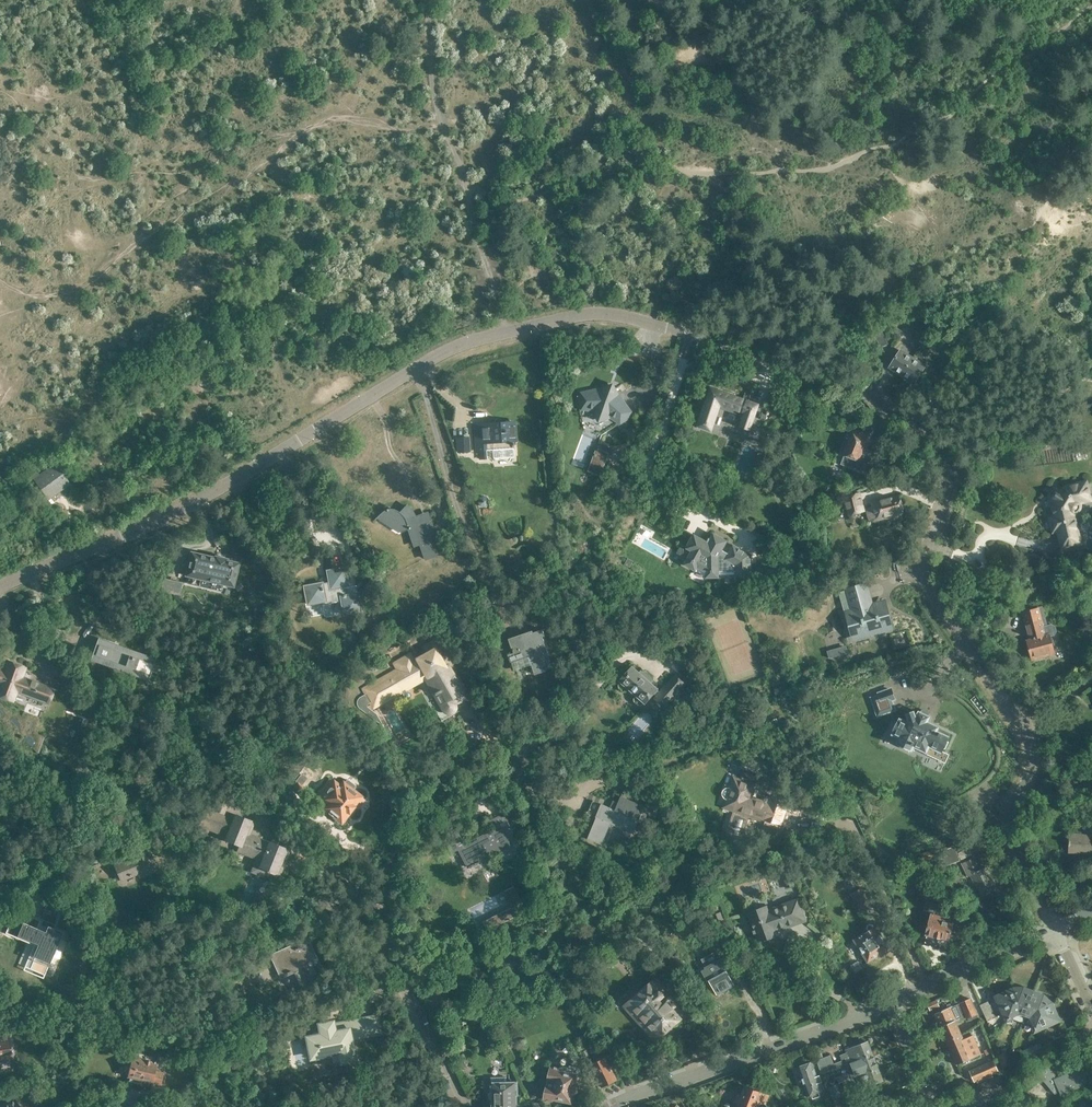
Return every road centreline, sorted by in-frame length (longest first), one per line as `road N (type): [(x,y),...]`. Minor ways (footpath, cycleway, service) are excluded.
road 1 (residential): [(0,588),(193,504),(450,349),(589,313),(679,331),(866,395),(910,419),(940,450),(951,499),(929,543),(925,580),(1030,741),(1030,771),(1007,826),(1054,929)]
road 2 (track): [(1091,95),(1056,79),(1001,74),(958,111),(931,115),(895,143),(833,167),(688,172),(616,151),(566,184),(509,199),(464,185),(434,97),(429,0)]
road 3 (tertiary): [(609,1106),(894,1001)]
road 4 (track): [(719,523),(675,510),(653,490),(649,460),(690,336)]
road 5 (residential): [(459,1106),(384,947)]
road 6 (tertiary): [(894,1001),(1054,929)]
road 7 (track): [(464,185),(506,332)]

